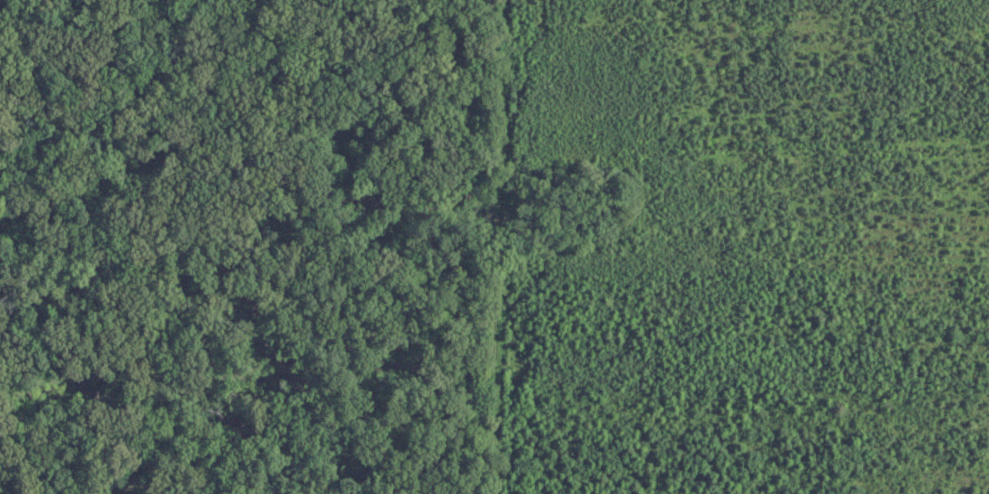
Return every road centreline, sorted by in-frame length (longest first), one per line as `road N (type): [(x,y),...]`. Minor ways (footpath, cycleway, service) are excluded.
road 1 (residential): [(515,0),(504,493)]

